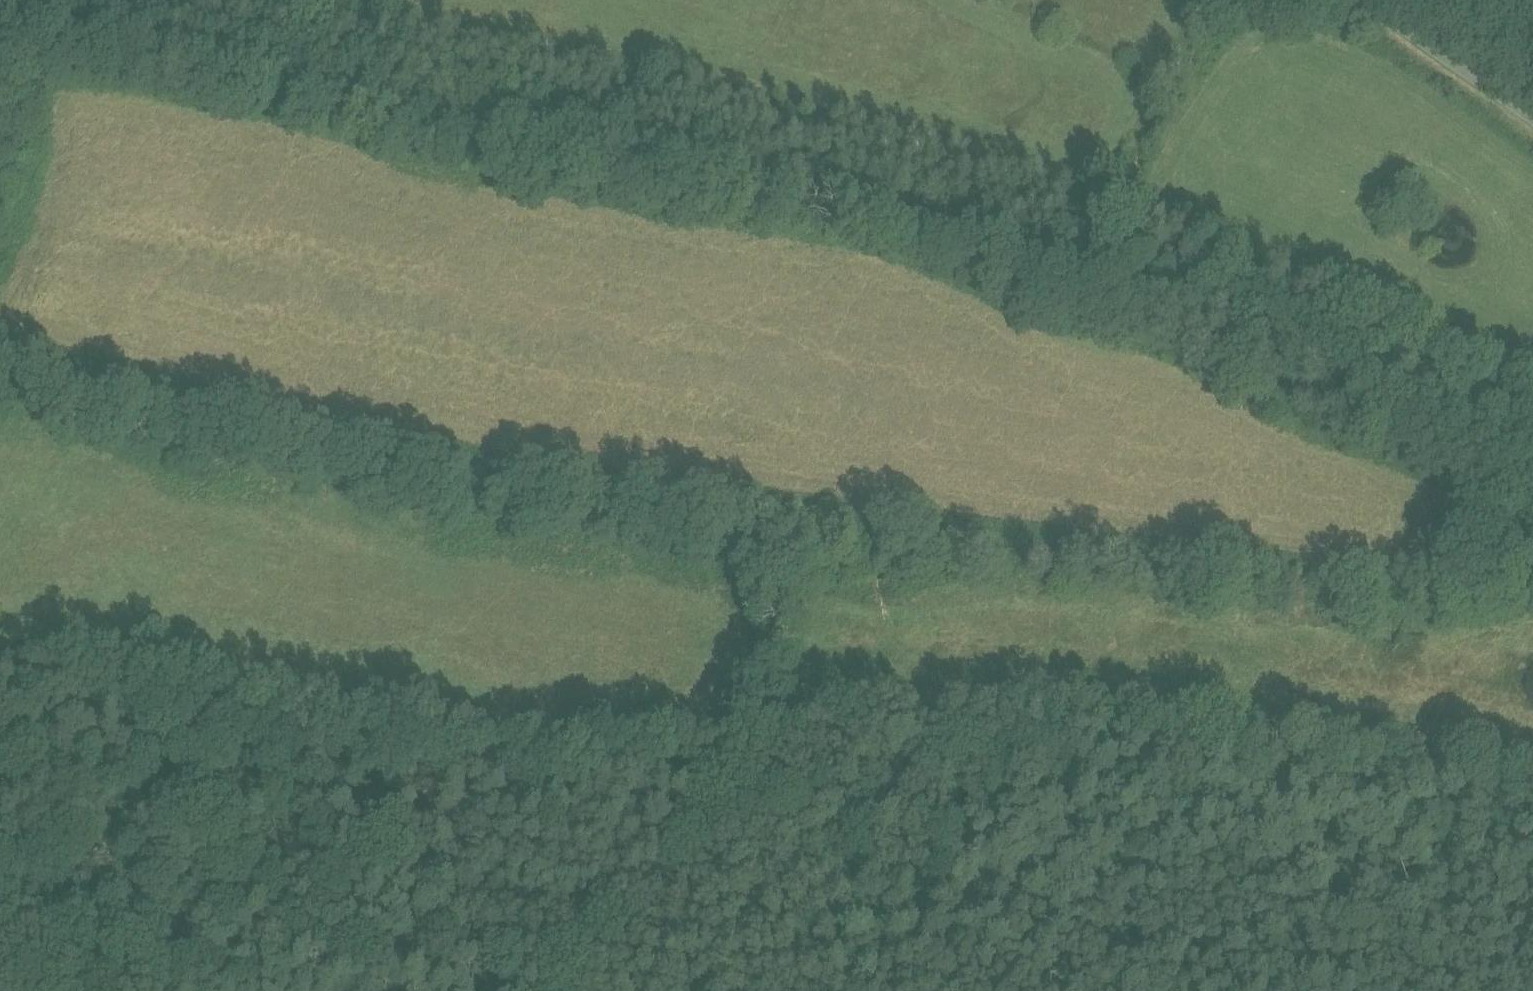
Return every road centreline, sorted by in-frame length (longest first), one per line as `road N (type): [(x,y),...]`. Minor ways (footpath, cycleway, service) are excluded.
road 1 (unclassified): [(1532,120),(1365,0)]

